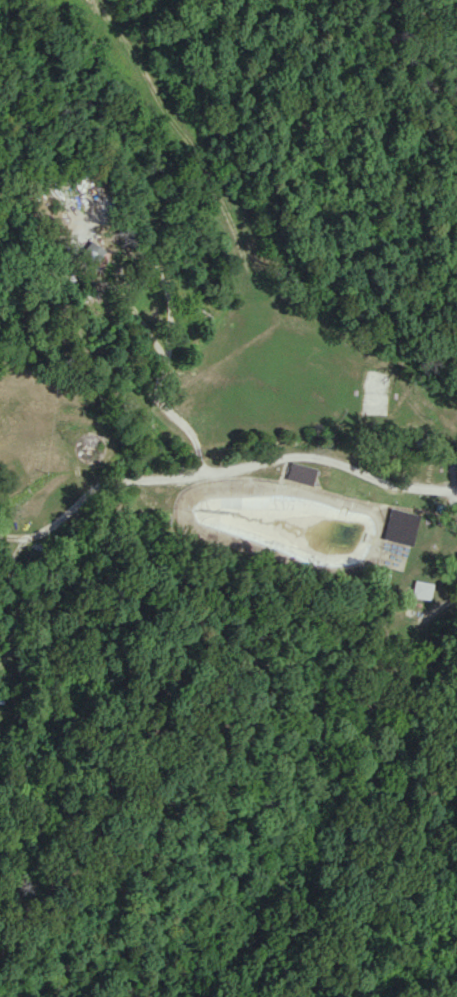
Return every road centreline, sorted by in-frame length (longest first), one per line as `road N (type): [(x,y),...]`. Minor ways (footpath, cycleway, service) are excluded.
road 1 (residential): [(456,500),(384,486),(330,462),(263,463),(159,490),(20,548),(0,539)]

